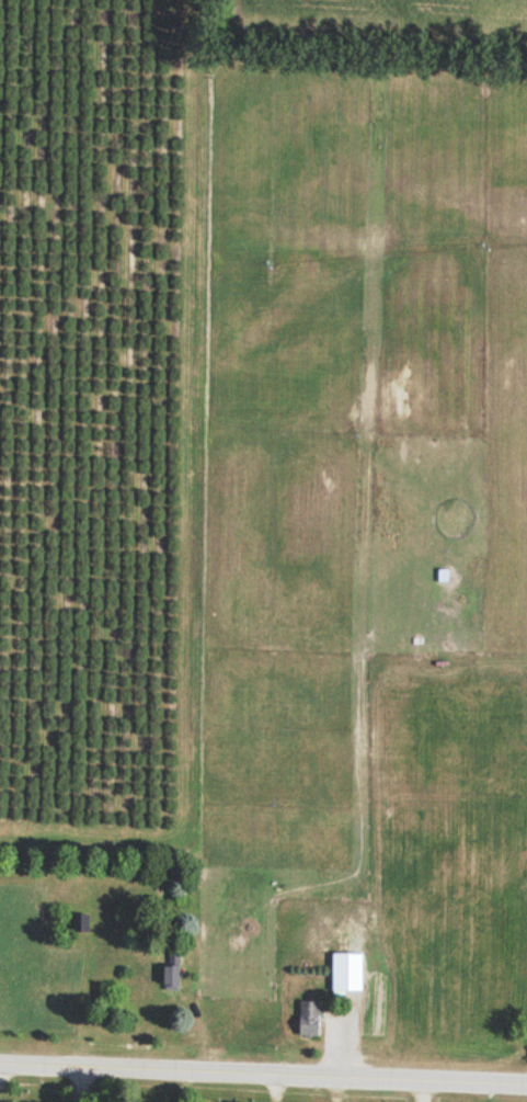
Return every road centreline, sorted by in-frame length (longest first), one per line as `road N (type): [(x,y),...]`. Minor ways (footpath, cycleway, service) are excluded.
road 1 (residential): [(526,1087),(0,1067)]

